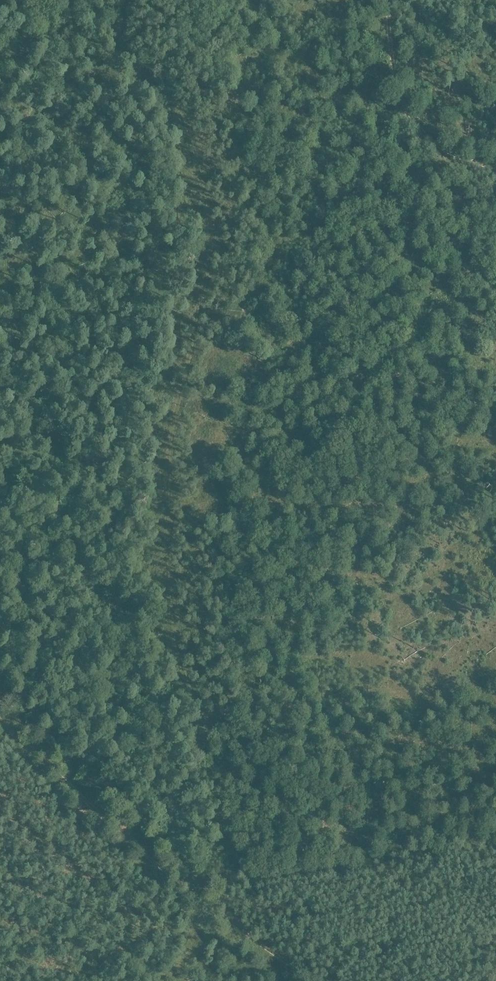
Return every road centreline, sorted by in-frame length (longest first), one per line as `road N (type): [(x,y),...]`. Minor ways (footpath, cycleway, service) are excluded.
road 1 (track): [(228,922),(227,842),(171,597),(165,524),(197,273),(199,179),(180,131),(119,41),(119,0)]
road 2 (track): [(228,922),(0,716)]
road 3 (track): [(390,0),(400,87),(425,135),(495,173)]

